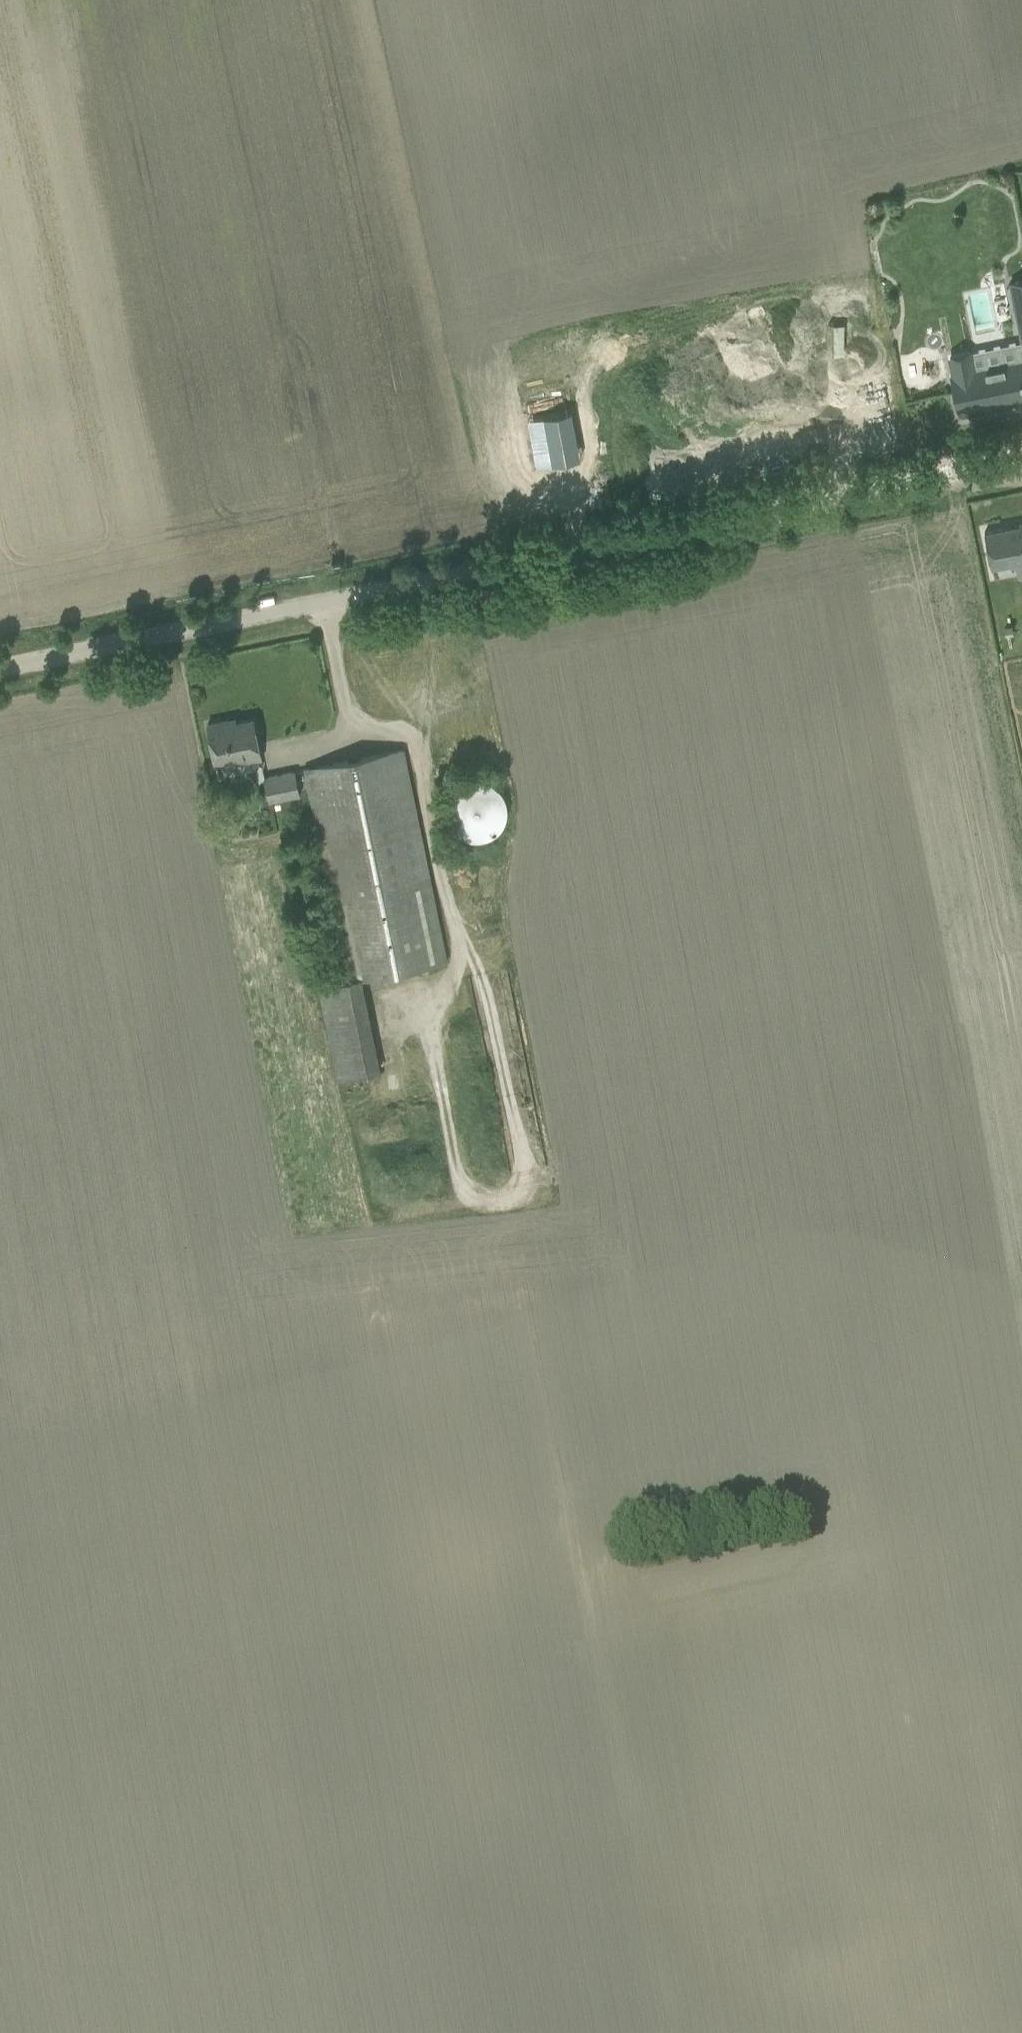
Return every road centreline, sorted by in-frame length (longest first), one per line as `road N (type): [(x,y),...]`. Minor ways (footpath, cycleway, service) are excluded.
road 1 (unclassified): [(0,672),(1021,461)]

